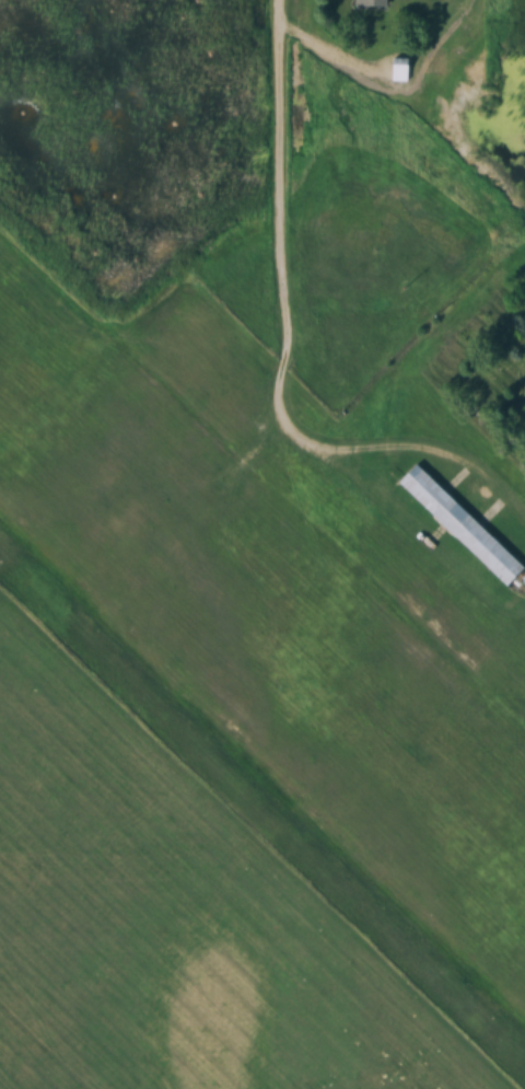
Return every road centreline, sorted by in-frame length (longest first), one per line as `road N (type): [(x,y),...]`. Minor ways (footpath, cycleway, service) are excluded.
road 1 (residential): [(275,0),(276,253),(285,326),(279,366)]

